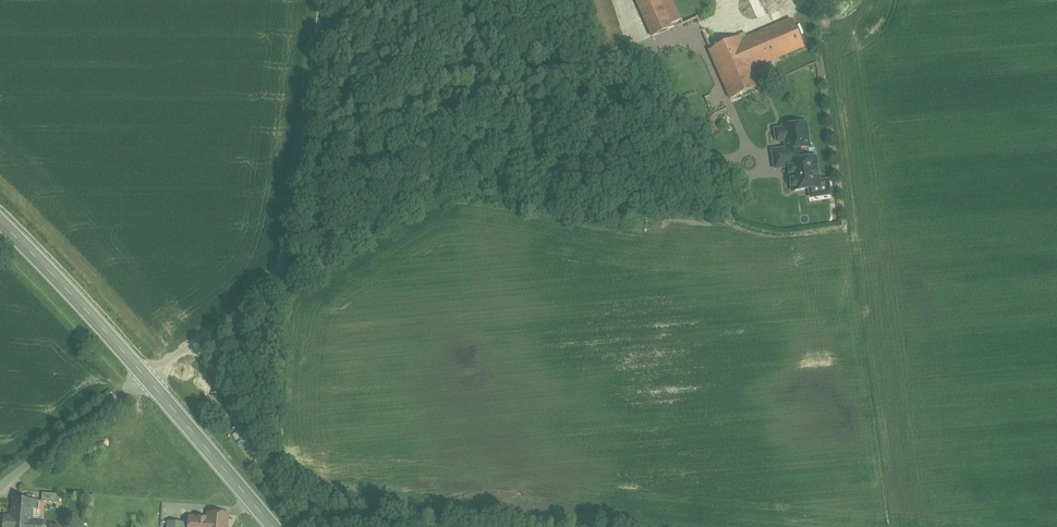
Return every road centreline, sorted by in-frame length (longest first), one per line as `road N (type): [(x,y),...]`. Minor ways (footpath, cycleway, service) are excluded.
road 1 (unclassified): [(324,0),(280,275),(200,341)]
road 2 (unclassified): [(200,341),(264,466),(295,497),(366,526)]
road 3 (secondary): [(0,222),(146,378)]
road 4 (secondary): [(146,378),(273,526)]
road 5 (unclassified): [(146,378),(0,490)]

